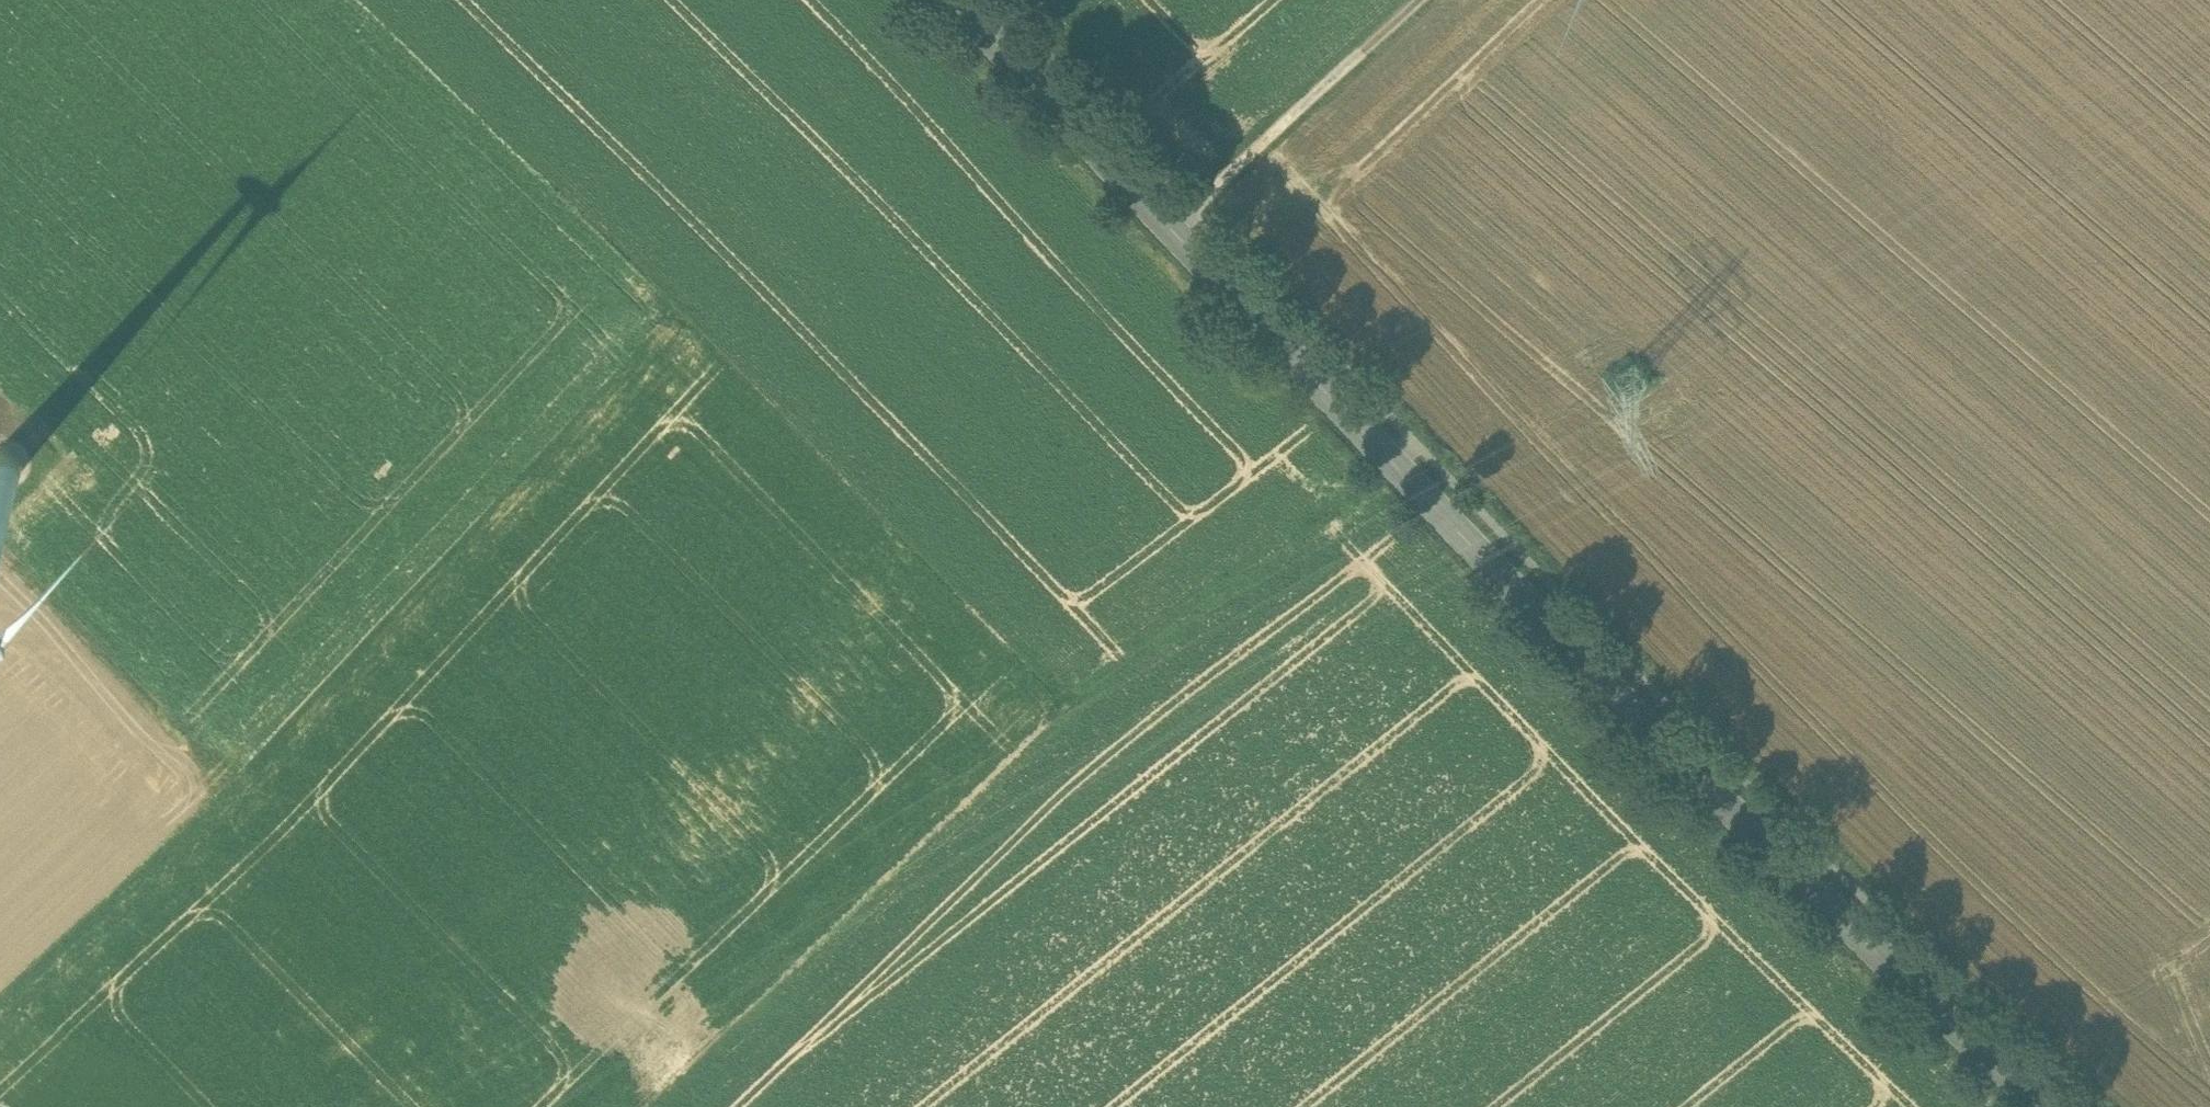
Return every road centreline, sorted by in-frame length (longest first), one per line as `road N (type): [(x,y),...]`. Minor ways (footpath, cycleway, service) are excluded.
road 1 (secondary): [(2051,1106),(1722,801),(954,0)]
road 2 (track): [(218,761),(0,540)]

